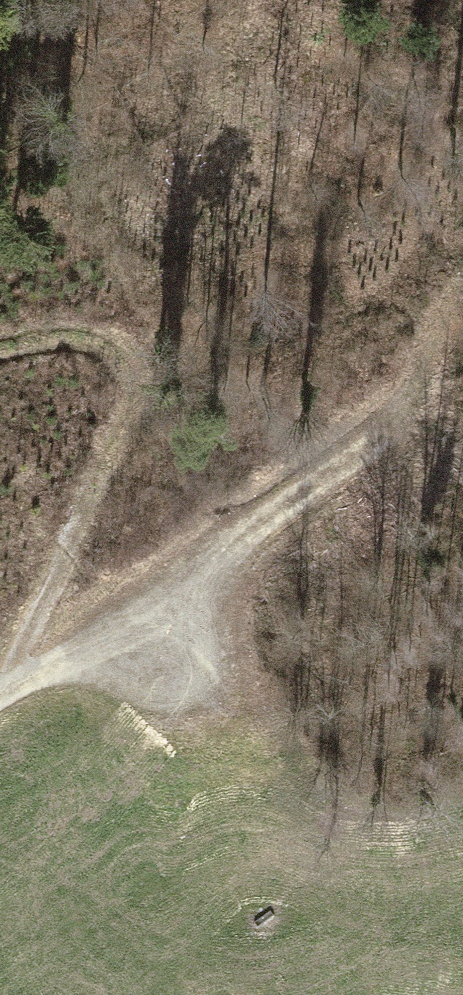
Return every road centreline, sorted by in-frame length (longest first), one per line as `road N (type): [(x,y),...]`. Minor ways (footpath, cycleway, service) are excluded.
road 1 (track): [(0,700),(408,427),(462,329)]
road 2 (track): [(0,683),(84,504),(138,423),(137,371),(63,341),(0,355)]

